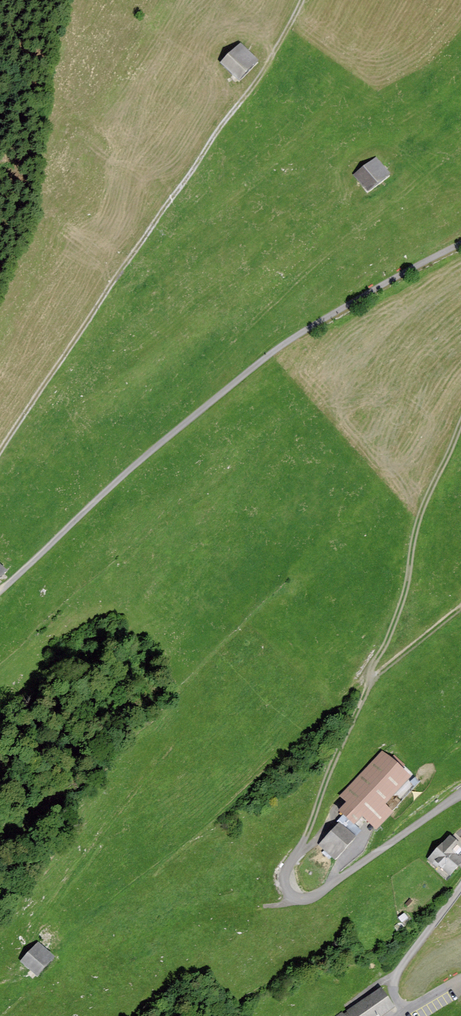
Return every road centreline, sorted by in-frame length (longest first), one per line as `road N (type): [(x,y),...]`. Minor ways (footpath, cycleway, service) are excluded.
road 1 (unclassified): [(460,243),(282,342),(131,467),(0,591)]
road 2 (track): [(0,451),(267,64),(302,0)]
road 3 (track): [(301,845),(385,642),(427,495),(460,426)]

